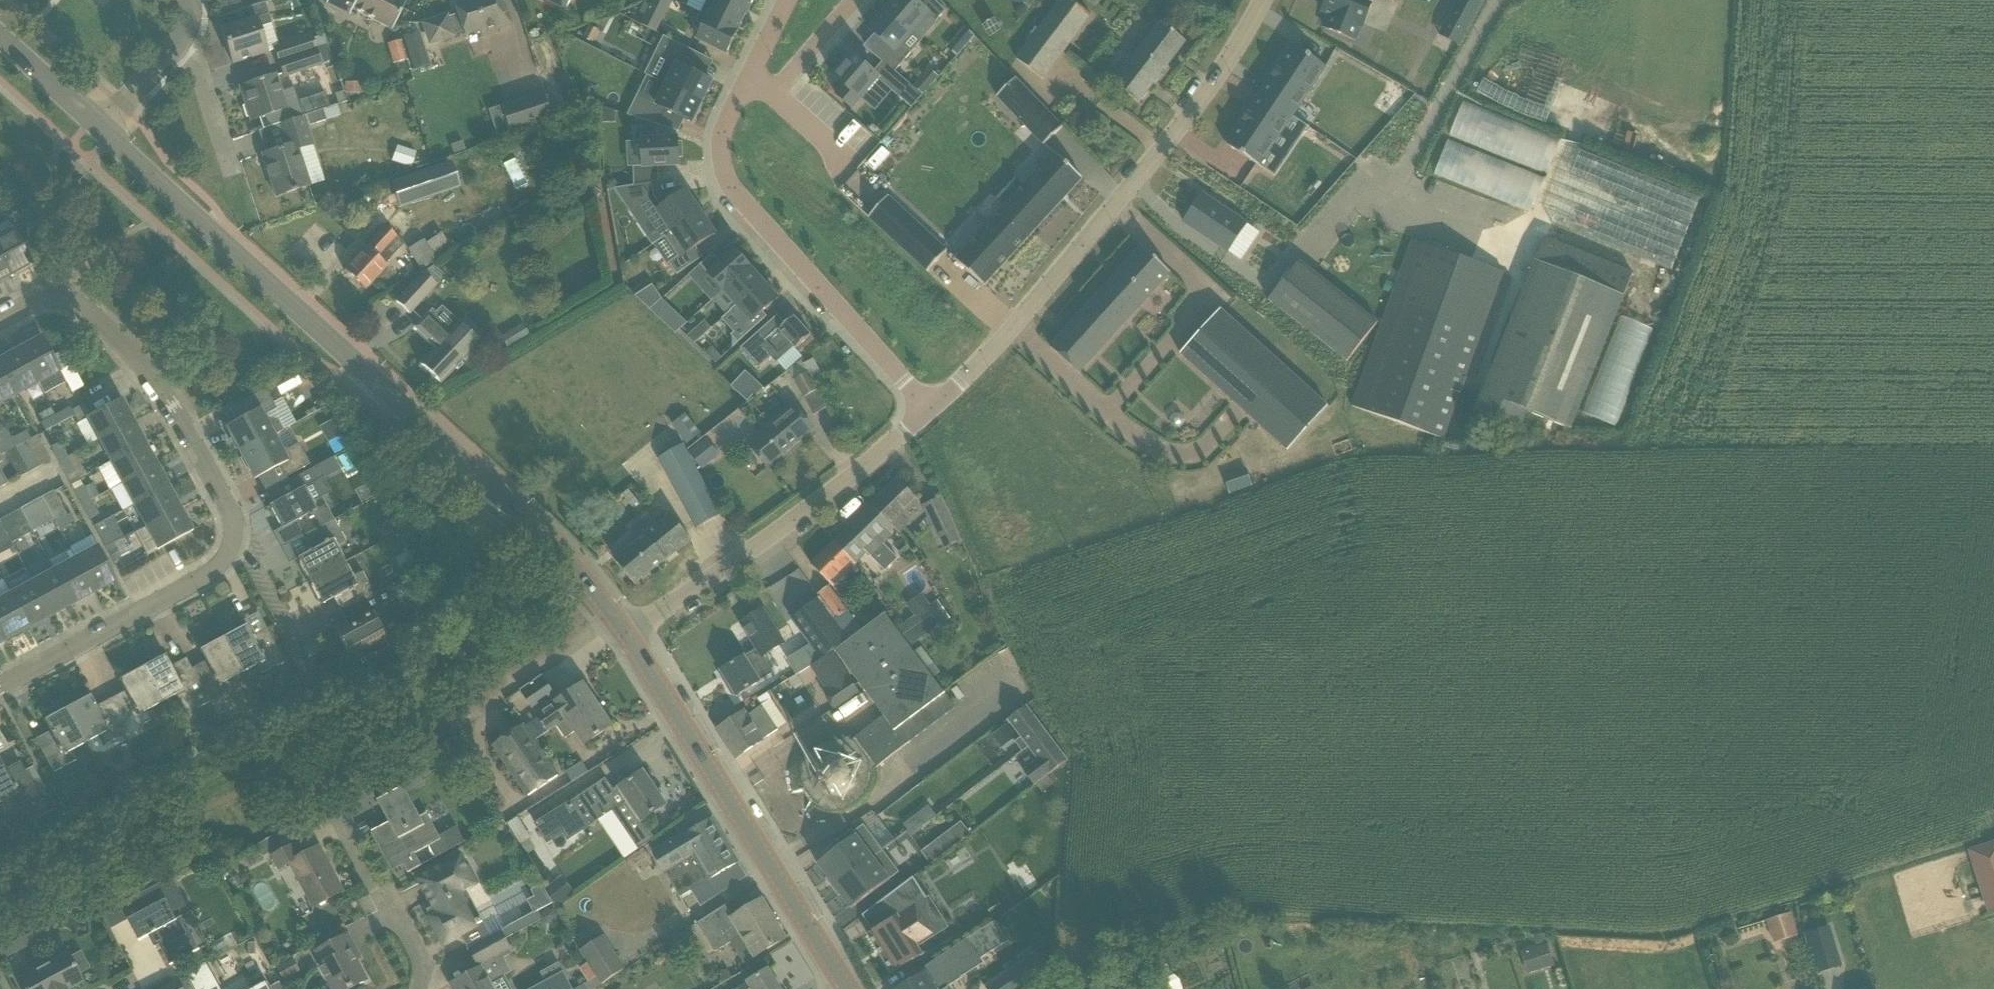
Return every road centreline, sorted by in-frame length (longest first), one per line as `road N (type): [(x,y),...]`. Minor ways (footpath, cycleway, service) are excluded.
road 1 (tertiary): [(627,632),(520,512),(227,255),(98,129)]
road 2 (residential): [(929,410),(1045,299),(1108,224),(1174,139),(1262,0)]
road 3 (residential): [(929,410),(733,196),(719,169),(725,129),(787,0)]
road 4 (tertiary): [(847,988),(627,632)]
road 5 (residential): [(230,544),(228,508),(147,367),(97,311),(65,294),(30,300),(0,317)]
road 6 (residential): [(627,632),(778,531),(929,410)]
road 7 (residential): [(0,686),(212,570),(230,544)]
road 8 (residential): [(315,683),(256,563),(230,544)]
road 9 (residential): [(98,129),(173,53),(192,13),(188,0)]
road 10 (tertiary): [(98,129),(0,40)]

